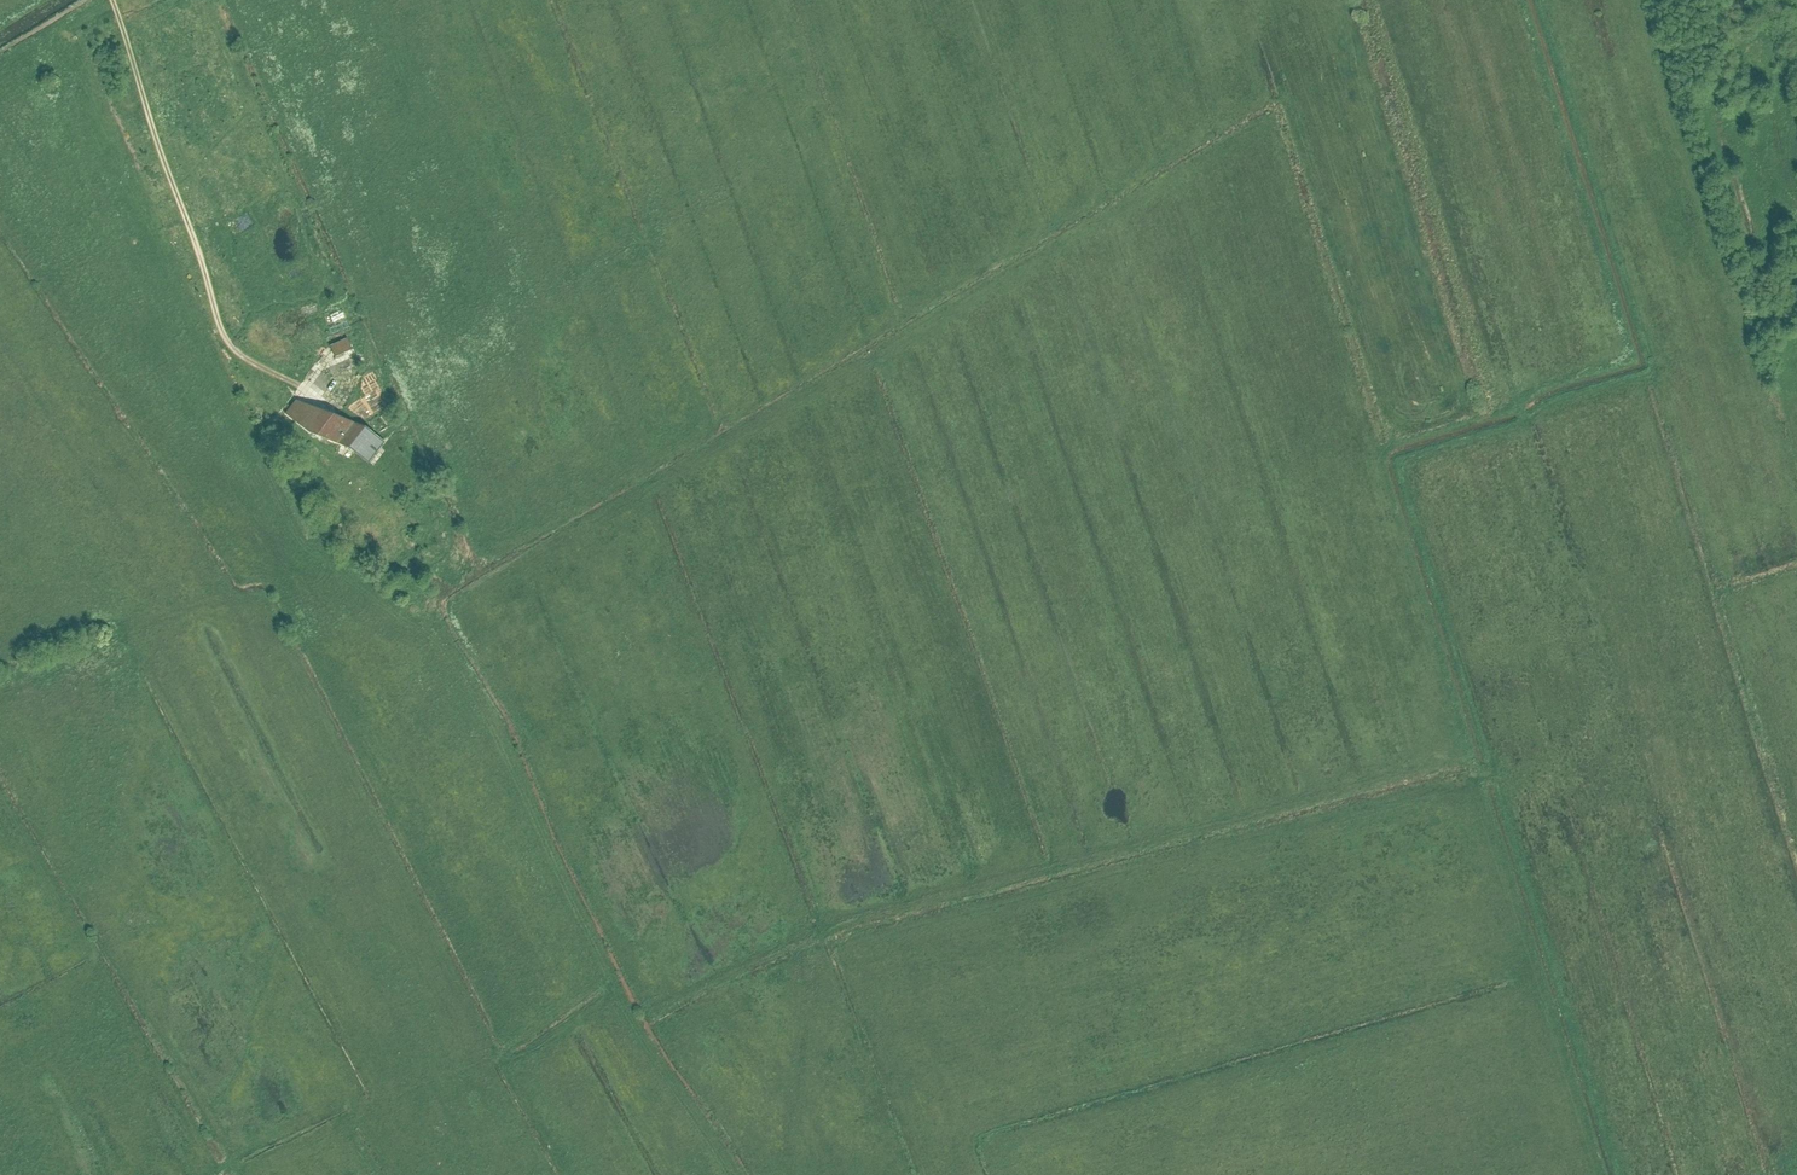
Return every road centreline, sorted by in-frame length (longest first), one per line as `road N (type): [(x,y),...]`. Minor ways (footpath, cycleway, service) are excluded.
road 1 (track): [(113,0),(220,330),(242,355),(313,390)]

